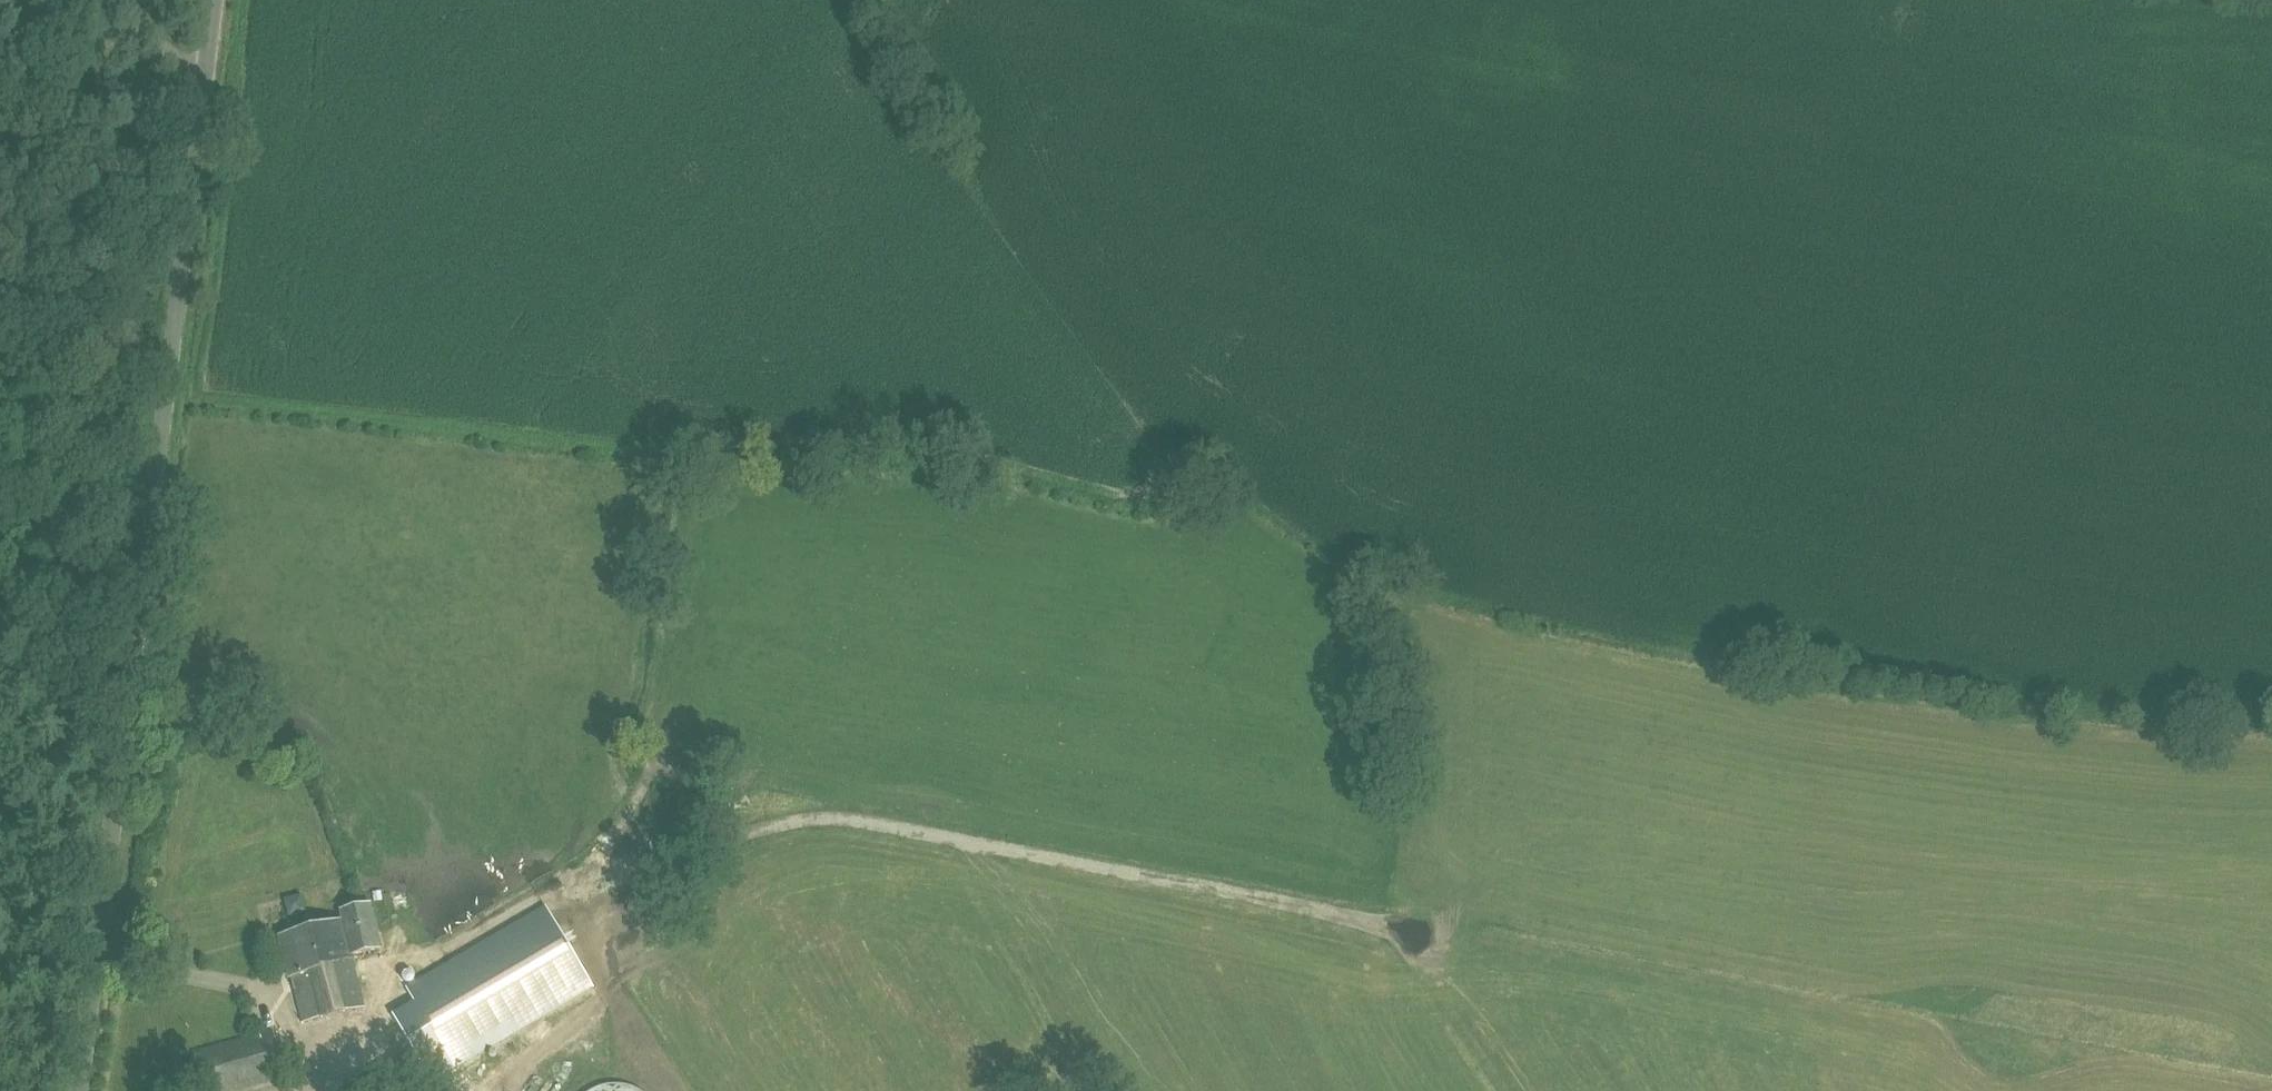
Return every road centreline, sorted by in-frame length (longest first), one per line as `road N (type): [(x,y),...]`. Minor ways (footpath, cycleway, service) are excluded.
road 1 (unclassified): [(78,1090),(216,0)]

